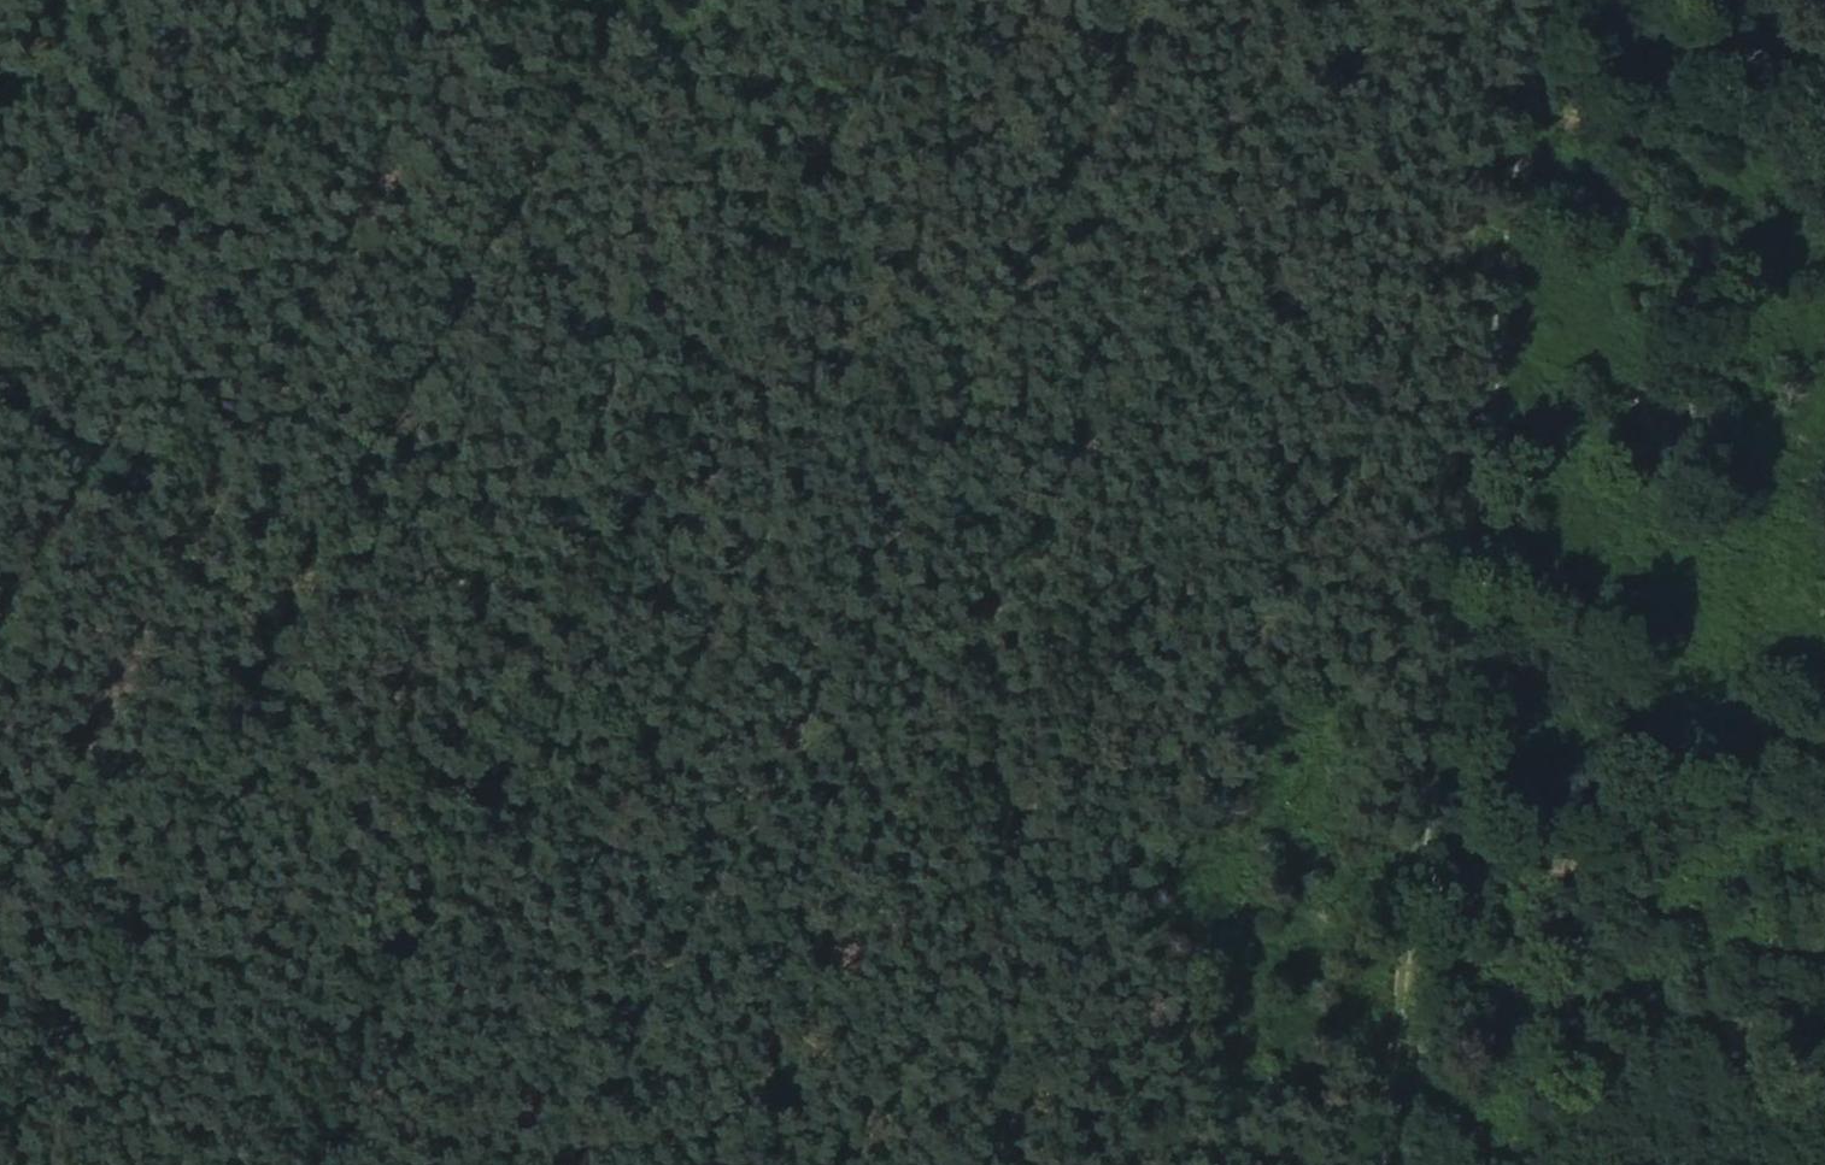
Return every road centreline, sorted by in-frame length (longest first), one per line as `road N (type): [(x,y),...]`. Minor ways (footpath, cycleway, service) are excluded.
road 1 (track): [(1527,0),(1385,1164)]

